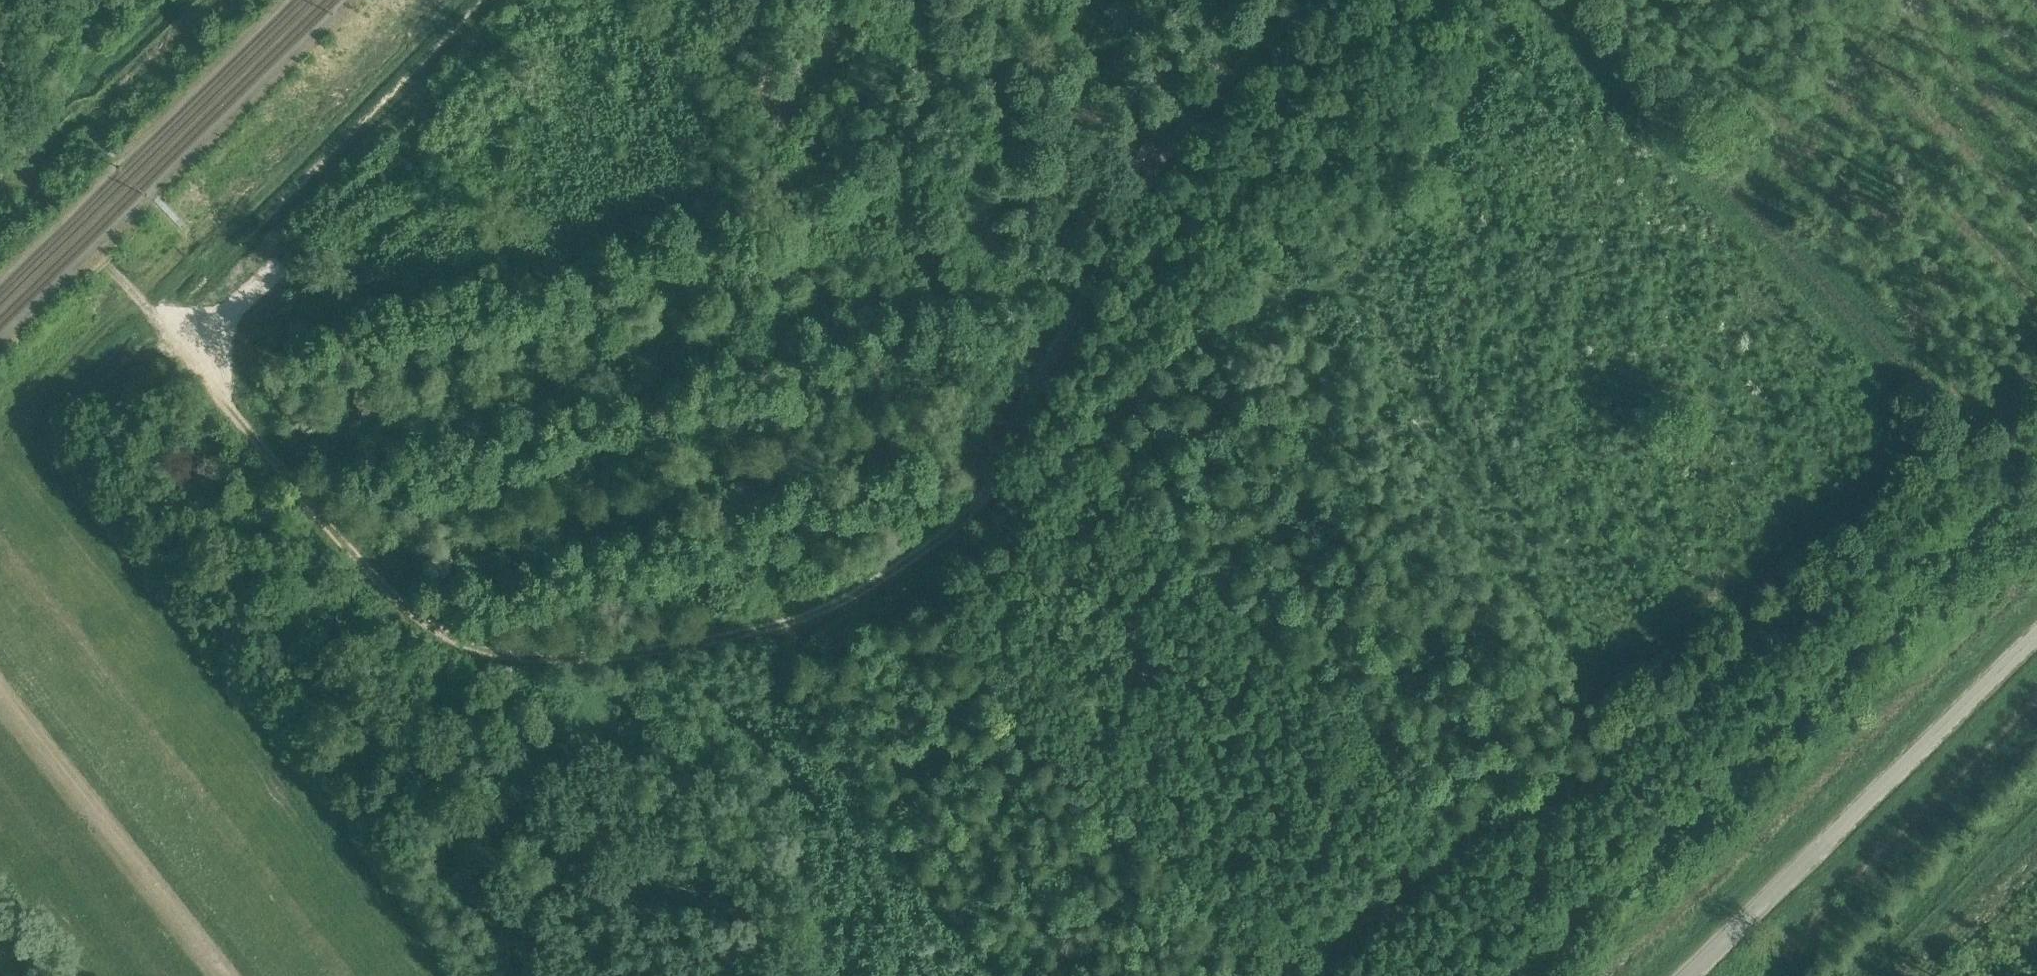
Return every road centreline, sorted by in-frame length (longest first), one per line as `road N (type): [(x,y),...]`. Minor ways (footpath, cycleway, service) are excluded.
road 1 (track): [(0,432),(429,0)]
road 2 (tertiary): [(1686,975),(2036,634)]
road 3 (track): [(489,0),(161,326)]
road 4 (track): [(224,975),(0,693)]
road 5 (track): [(19,173),(205,0)]
road 6 (track): [(34,160),(54,112),(91,62),(169,0)]

